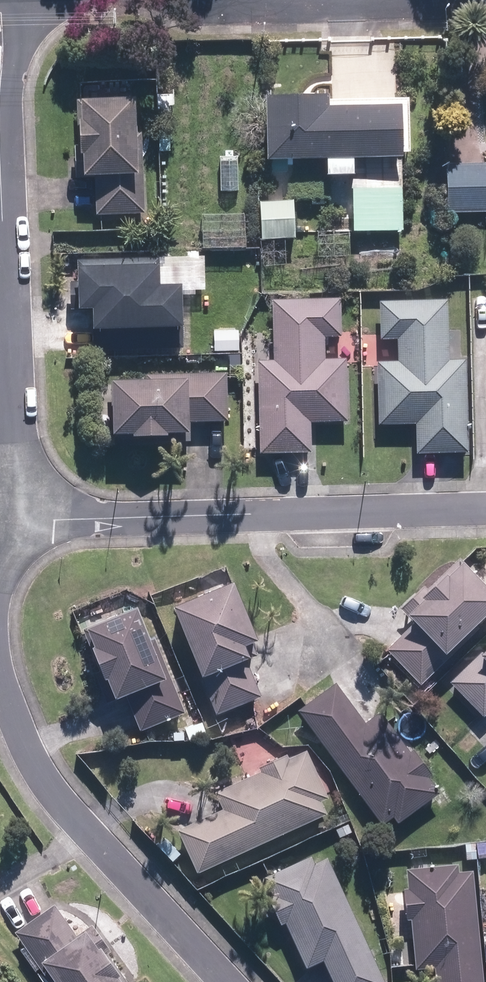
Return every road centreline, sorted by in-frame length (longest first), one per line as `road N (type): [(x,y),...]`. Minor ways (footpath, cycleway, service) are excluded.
road 1 (residential): [(485,504),(3,518)]
road 2 (residential): [(0,670),(32,765),(233,981)]
road 3 (residential): [(0,297),(3,518)]

